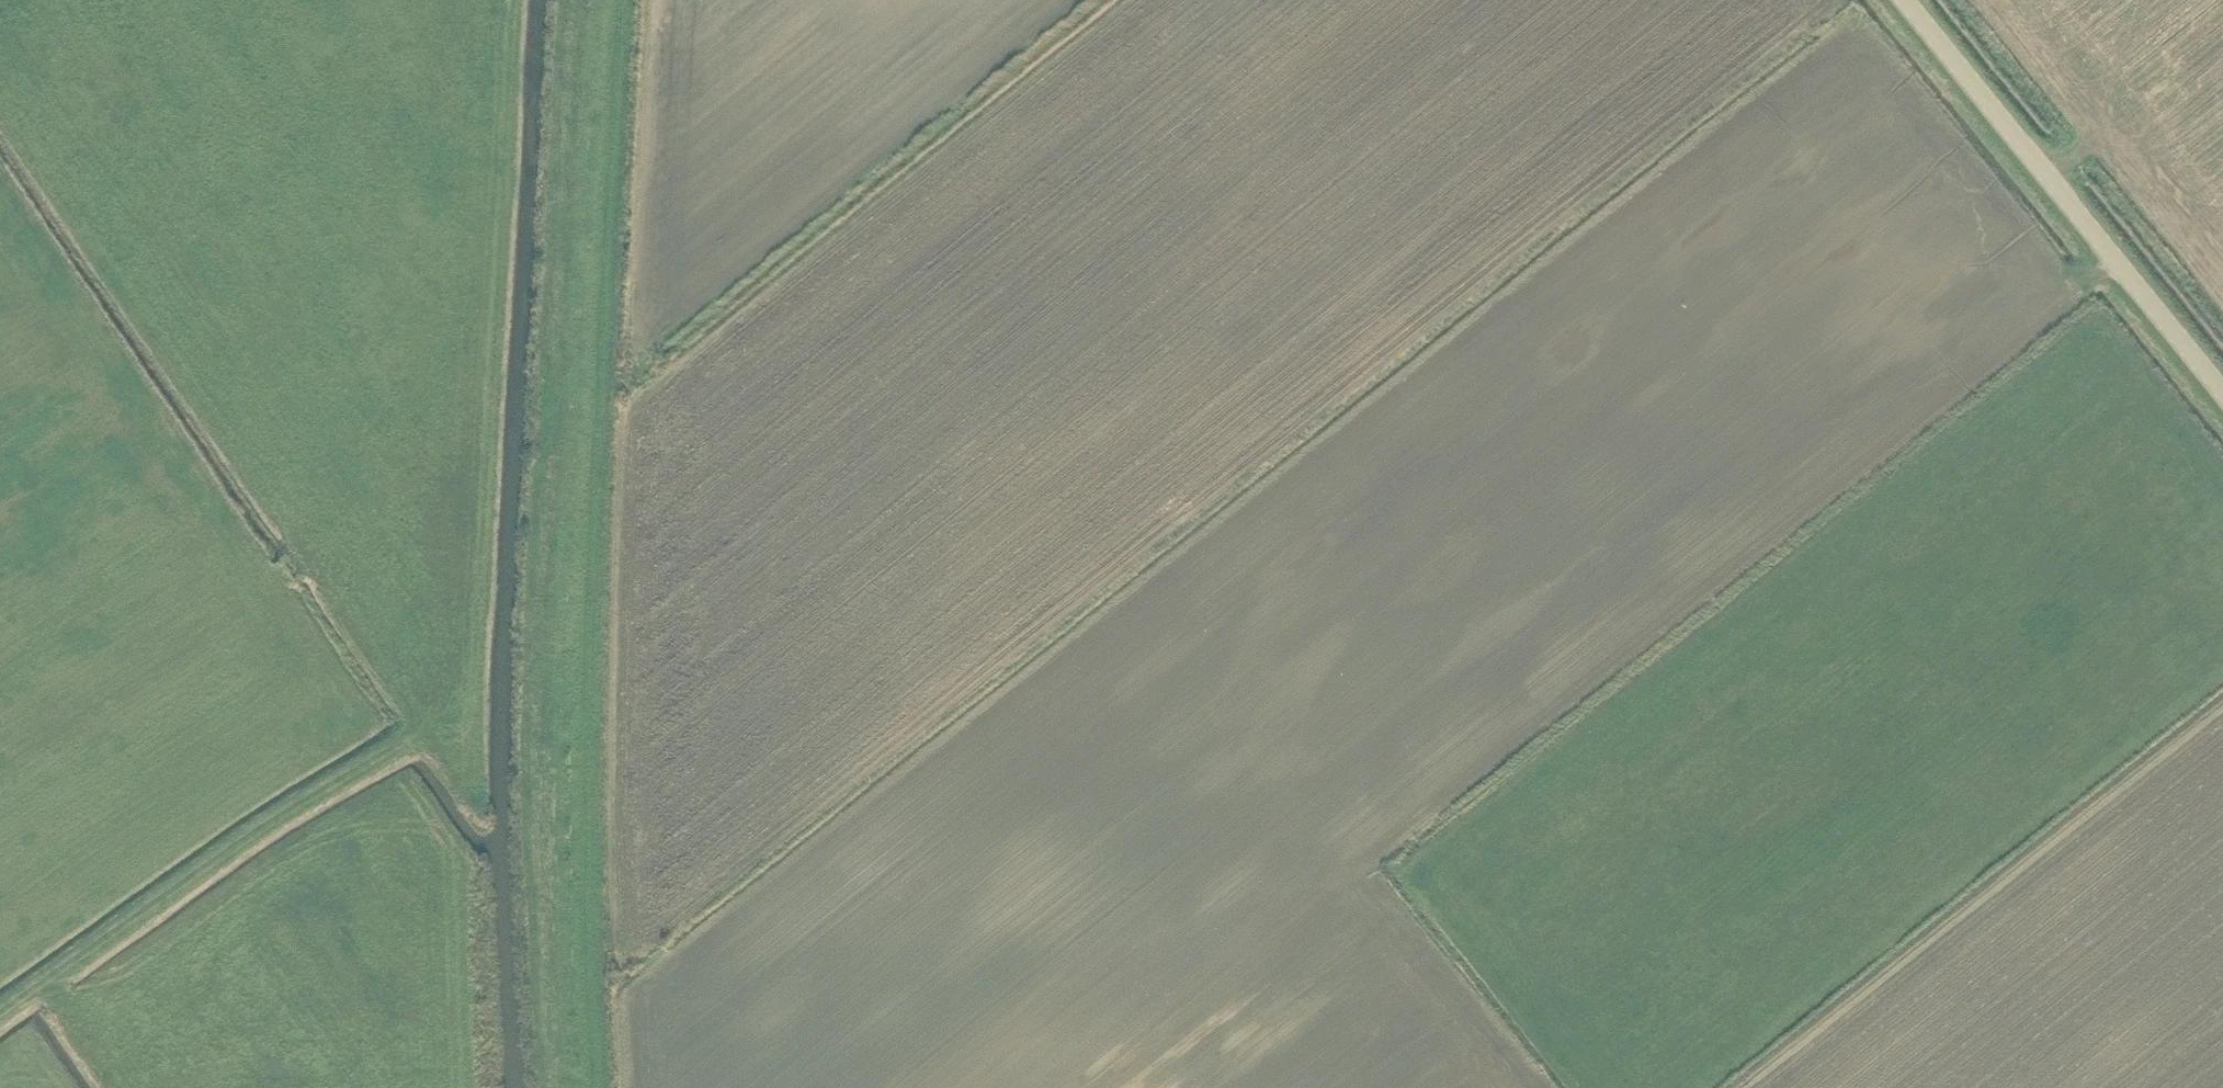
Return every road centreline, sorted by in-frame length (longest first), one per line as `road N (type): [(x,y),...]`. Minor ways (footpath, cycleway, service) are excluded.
road 1 (unclassified): [(2222,391),(1905,0)]
road 2 (track): [(417,737),(306,800),(0,1016)]

